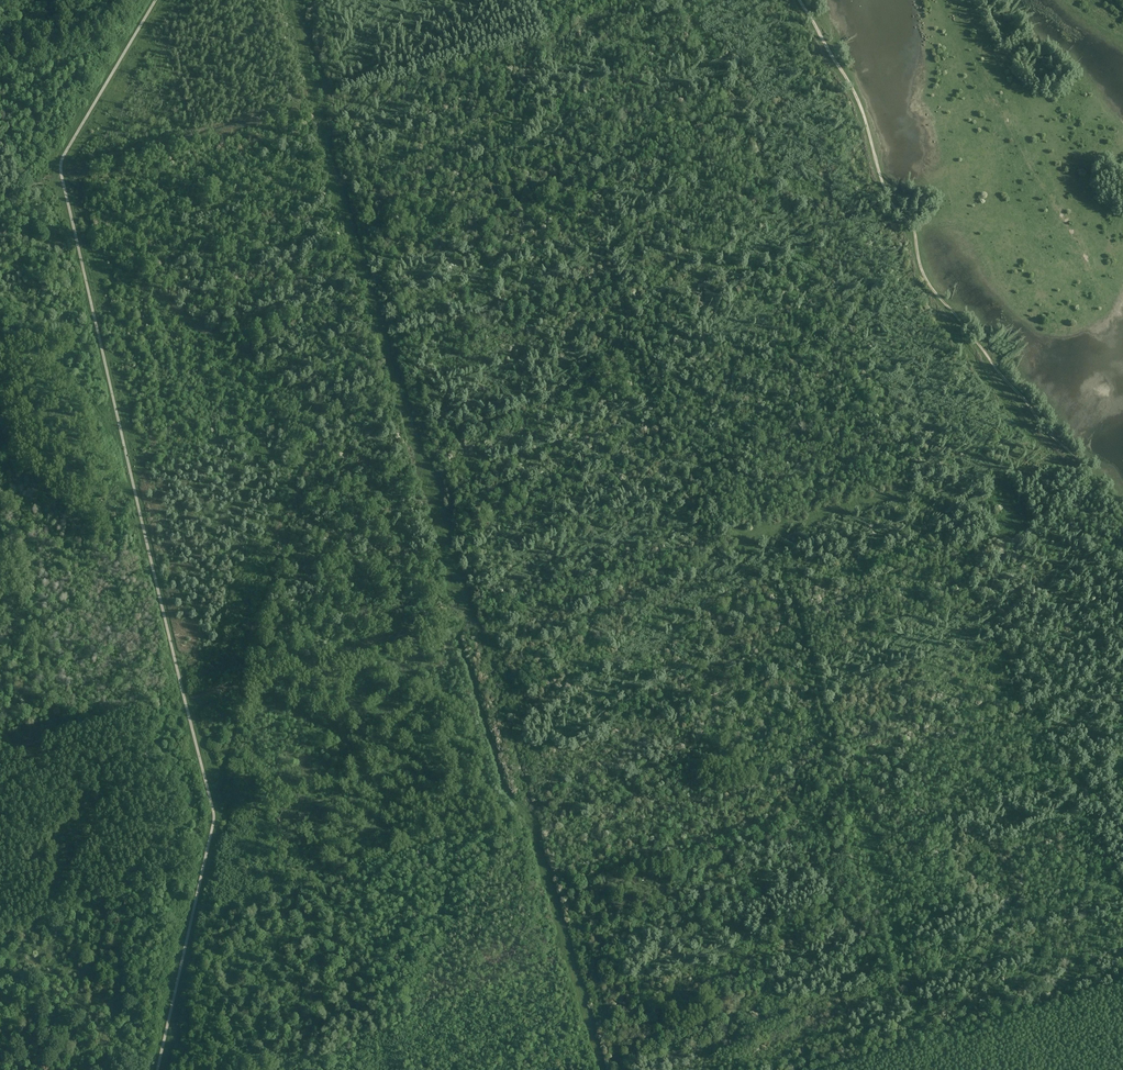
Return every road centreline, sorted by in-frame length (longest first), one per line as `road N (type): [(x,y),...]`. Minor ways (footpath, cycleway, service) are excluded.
road 1 (track): [(287,0),(610,1069)]
road 2 (track): [(799,0),(851,84),(894,204),(920,225),(919,266),(1122,498)]

